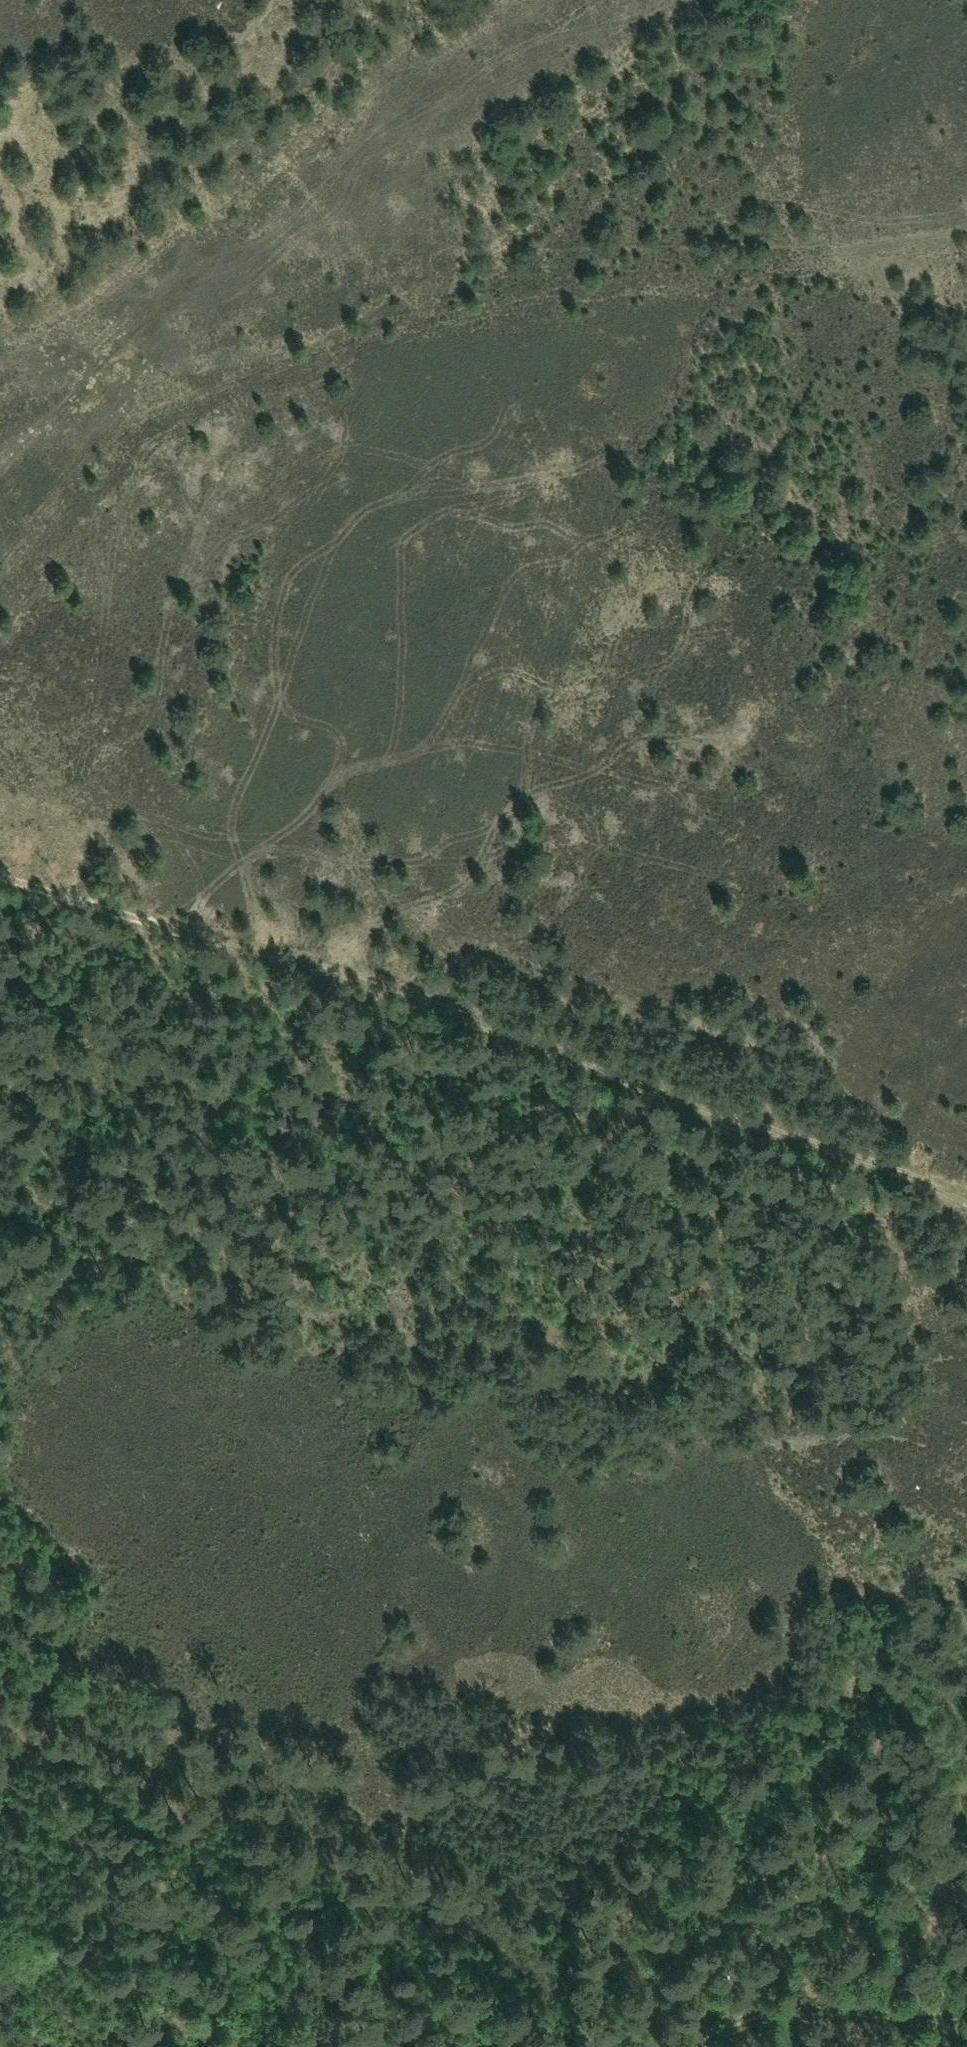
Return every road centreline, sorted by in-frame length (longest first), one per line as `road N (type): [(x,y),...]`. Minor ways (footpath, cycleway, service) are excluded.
road 1 (track): [(0,877),(381,986),(711,1112),(966,1198)]
road 2 (track): [(966,2015),(779,2013),(704,2046)]

